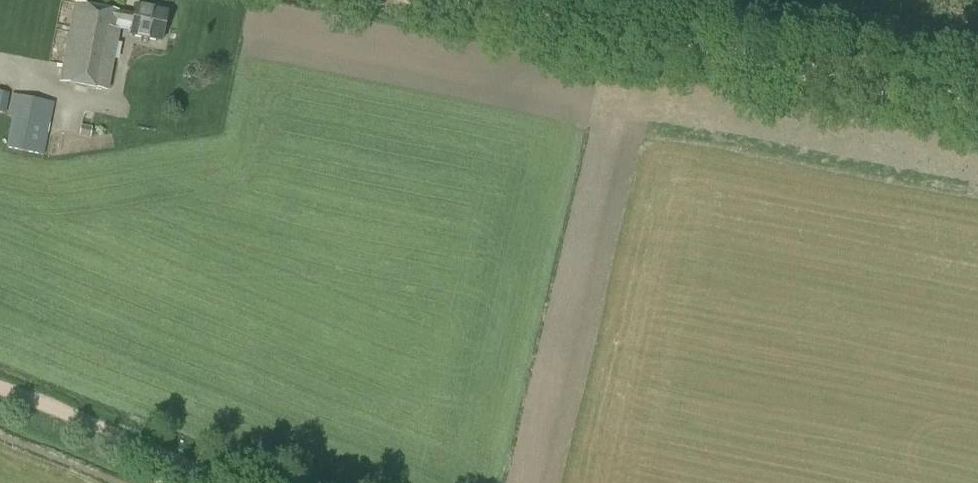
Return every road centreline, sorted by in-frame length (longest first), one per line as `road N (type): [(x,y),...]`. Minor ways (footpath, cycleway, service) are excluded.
road 1 (track): [(977,103),(454,0)]
road 2 (track): [(235,482),(0,390)]

